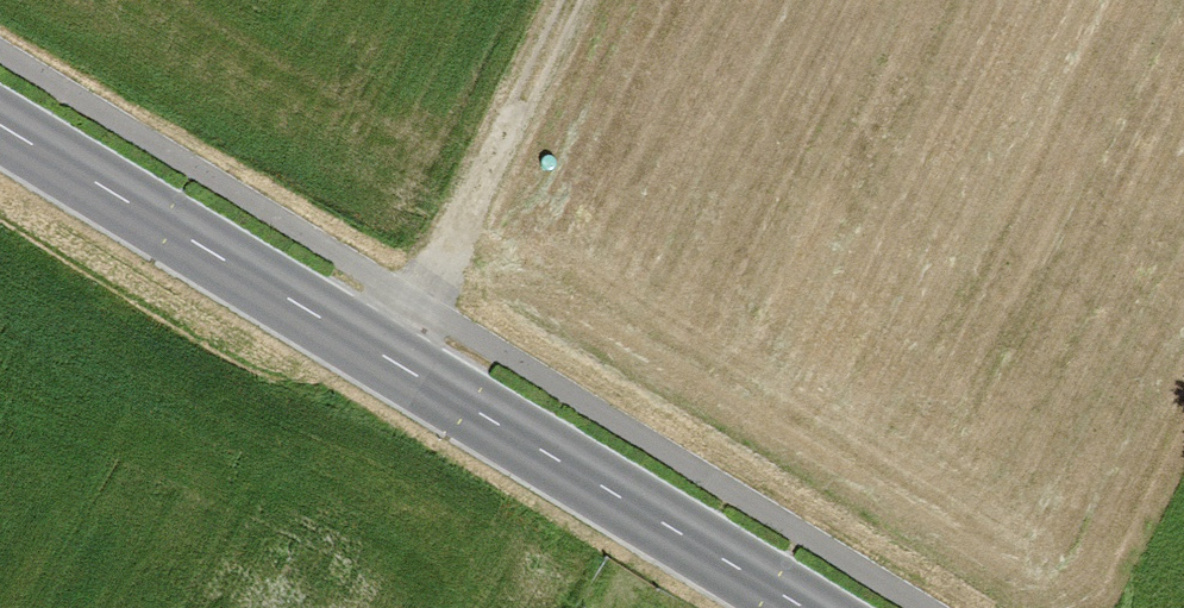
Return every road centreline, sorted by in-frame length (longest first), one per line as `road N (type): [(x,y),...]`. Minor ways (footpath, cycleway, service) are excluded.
road 1 (secondary): [(808,607),(0,124)]
road 2 (track): [(444,256),(1030,607)]
road 3 (track): [(389,357),(574,0)]

